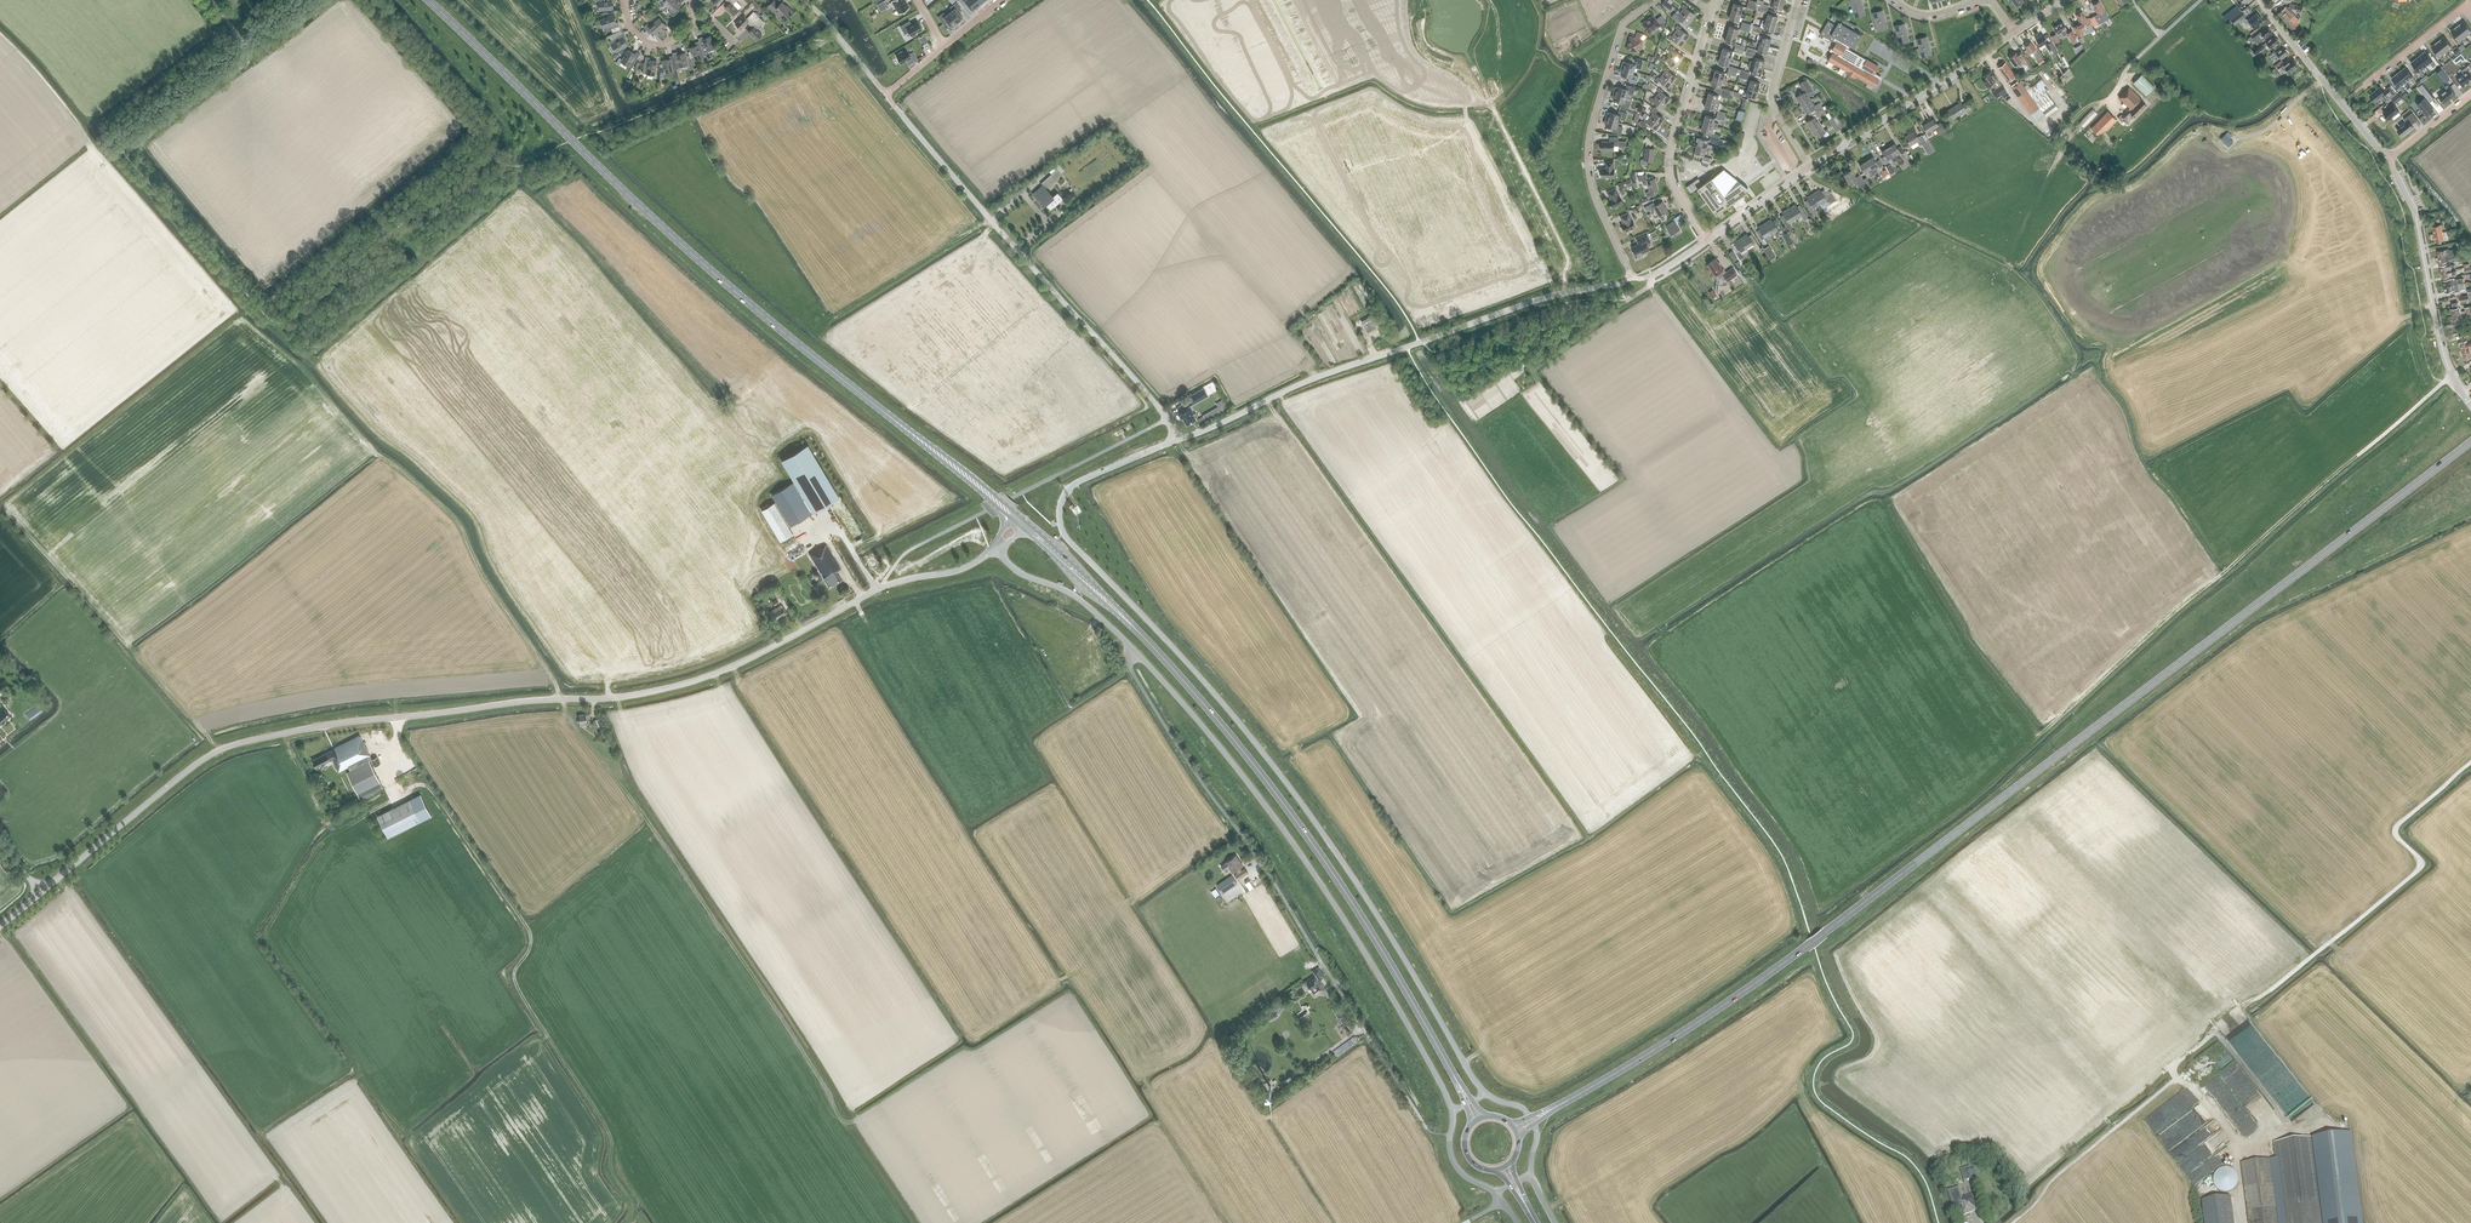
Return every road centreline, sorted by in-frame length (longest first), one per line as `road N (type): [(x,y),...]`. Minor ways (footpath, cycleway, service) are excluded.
road 1 (primary): [(2470,442),(1773,970),(1570,1099)]
road 2 (tertiary): [(51,885),(229,747),(345,723),(681,684),(748,659),(876,590),(962,569),(993,548)]
road 3 (unclassified): [(1176,441),(1073,485),(1060,508),(1062,531),(1197,674),(1288,784),(1486,1093)]
road 4 (track): [(2470,762),(2398,825),(2396,835),(2420,869),(2169,1068),(2236,1136),(2246,1222)]
road 5 (primary): [(895,421),(680,243),(428,0)]
road 6 (unclassified): [(1133,649),(1295,847),(1376,971),(1452,1112)]
road 7 (track): [(2041,734),(2452,376)]
road 8 (primary): [(1444,1059),(1291,814),(1150,644)]
road 9 (unclassified): [(1176,441),(1317,377),(1548,297),(1631,277)]
road 10 (unclassified): [(1176,441),(1156,404),(887,93)]
road 11 (residential): [(1631,277),(1592,190),(1588,144),(1622,24),(1655,0)]
road 12 (tertiary): [(2470,407),(2443,353),(2416,217),(2390,158)]
road 13 (residential): [(2014,32),(1809,167)]
road 14 (residential): [(1706,241),(1676,195),(1670,166),(1712,11)]
road 15 (track): [(2012,1222),(2053,1179),(2177,1078)]
road 16 (tertiary): [(2390,158),(2262,0)]
road 17 (track): [(2214,1029),(2296,1132),(2236,1139)]
road 18 (residential): [(1809,167),(1773,101),(1799,0)]
road 19 (primary): [(1150,644),(1024,519)]
road 20 (unclassified): [(1133,649),(1074,596),(1019,573),(993,548)]
road 21 (primary): [(1023,529),(1150,644)]
road 22 (primary): [(1024,519),(895,421)]
road 23 (track): [(0,34),(102,158)]
road 24 (primary): [(895,421),(1012,520)]
road 25 (residential): [(1809,167),(1706,241)]
road 26 (residential): [(2365,84),(2464,7)]
road 27 (unclassified): [(887,93),(804,0)]

